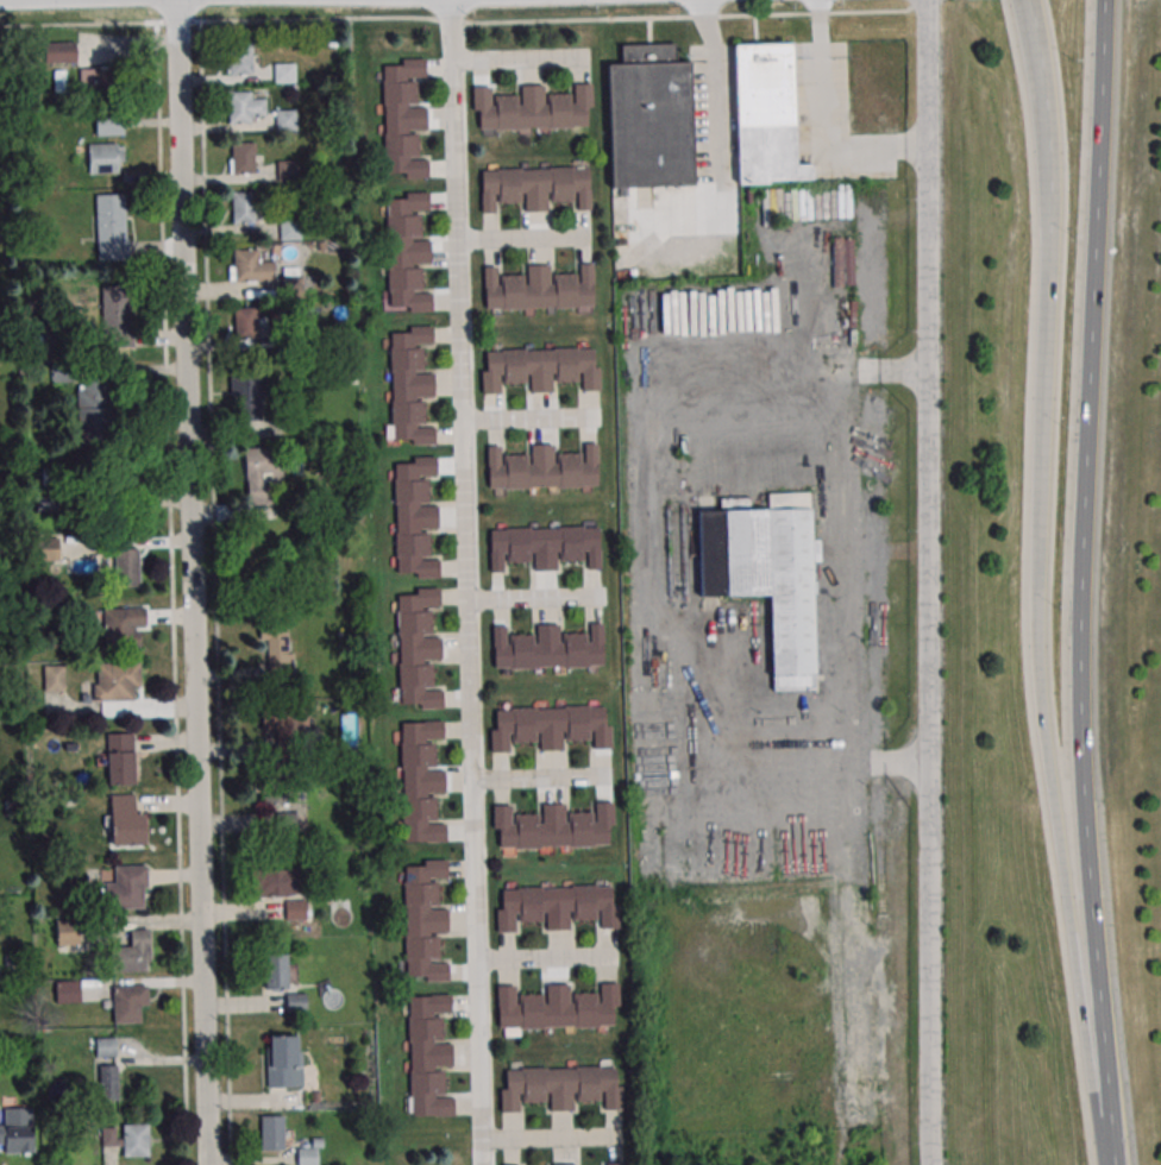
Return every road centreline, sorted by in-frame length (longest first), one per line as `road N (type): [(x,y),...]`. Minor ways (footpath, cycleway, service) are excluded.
road 1 (residential): [(448,0),(481,1164)]
road 2 (residential): [(209,1164),(178,0)]
road 3 (secondary): [(921,0),(929,1164)]
road 4 (secondary): [(1105,0),(1081,663),(1102,1047)]
road 5 (motorway): [(1053,238),(1042,434),(1042,691),(1059,833),(1102,1047)]
road 6 (motorway): [(1025,0),(1052,147),(1053,238)]
road 7 (residential): [(475,961),(615,956)]
road 8 (residential): [(471,781),(610,775)]
road 9 (residential): [(481,1140),(620,1136)]
road 10 (residential): [(462,421),(598,417)]
road 11 (residential): [(464,600),(597,598)]
road 12 (residential): [(453,58),(583,57)]
road 13 (residential): [(457,241),(583,239)]

